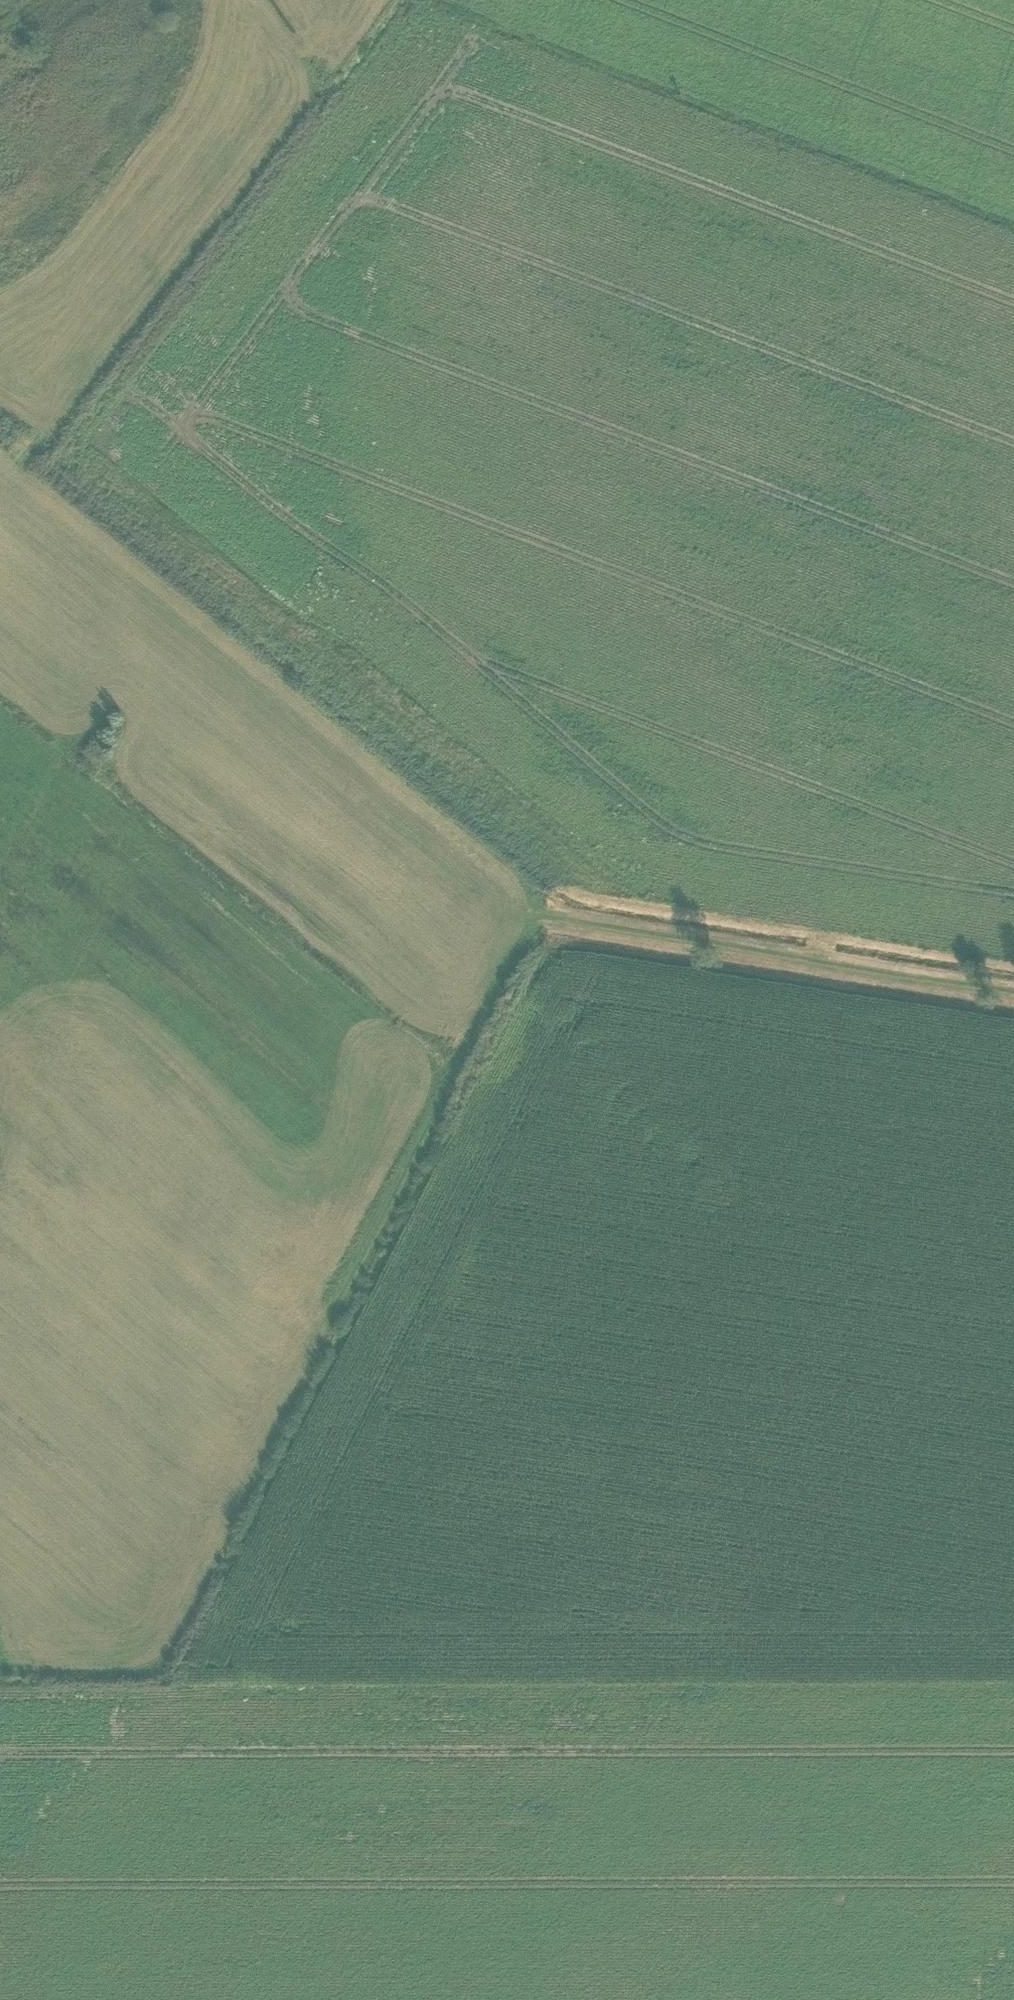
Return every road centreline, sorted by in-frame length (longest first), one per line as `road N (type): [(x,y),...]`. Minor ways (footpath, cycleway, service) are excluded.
road 1 (track): [(1013,995),(511,915)]

